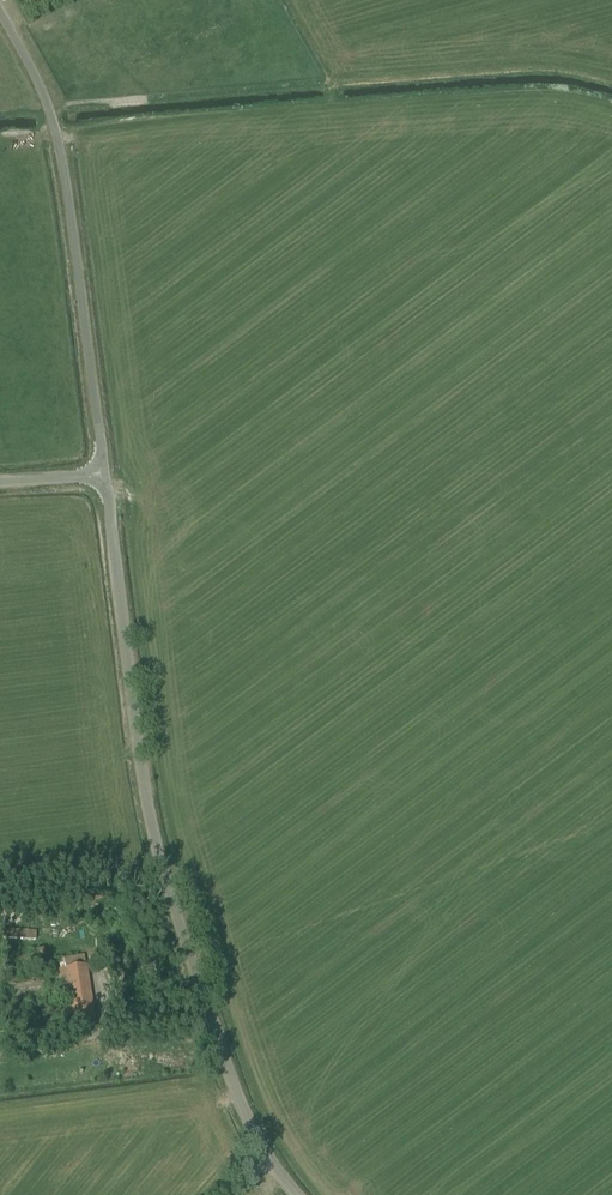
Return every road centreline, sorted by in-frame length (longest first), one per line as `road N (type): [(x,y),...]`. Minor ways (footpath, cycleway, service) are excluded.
road 1 (unclassified): [(296,1194),(248,1121),(146,807),(103,477)]
road 2 (unclassified): [(0,10),(47,96),(61,144),(103,477)]

